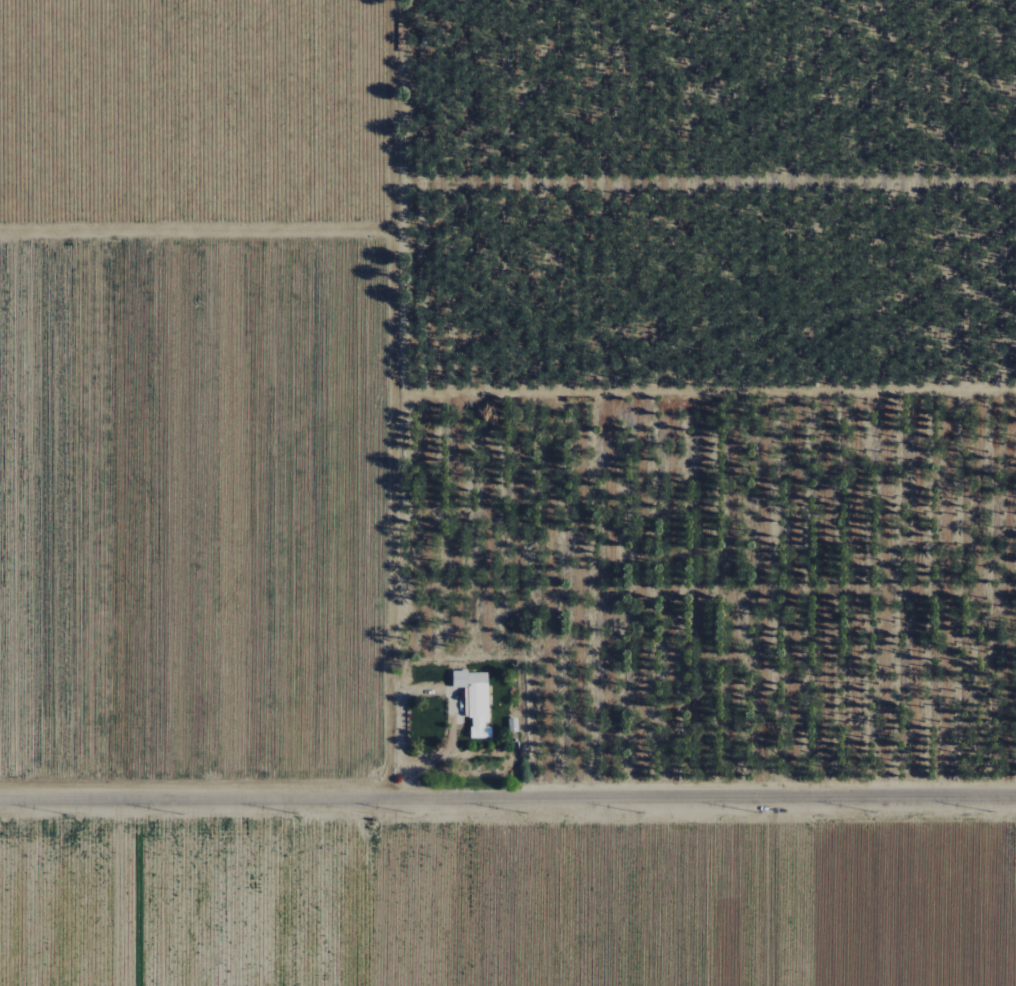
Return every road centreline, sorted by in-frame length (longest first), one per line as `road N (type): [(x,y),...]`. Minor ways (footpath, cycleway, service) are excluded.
road 1 (residential): [(0,800),(1015,796)]

